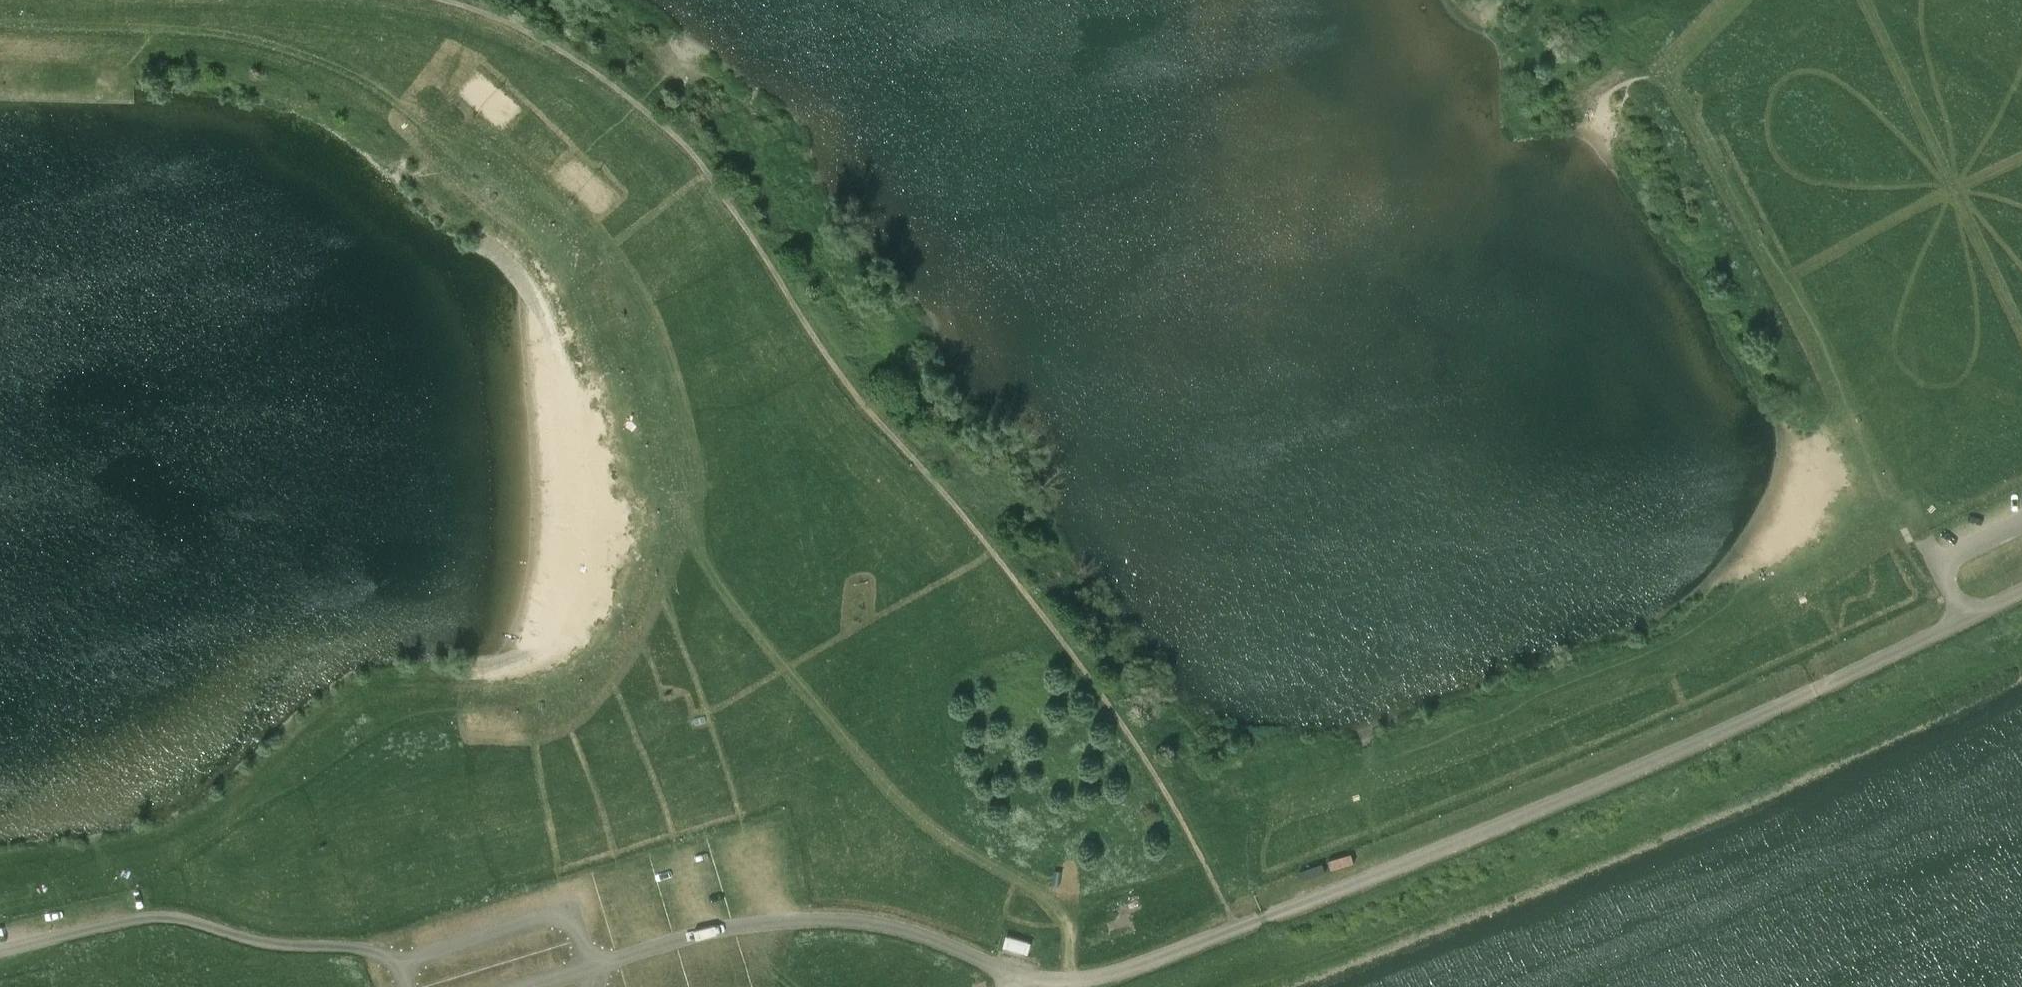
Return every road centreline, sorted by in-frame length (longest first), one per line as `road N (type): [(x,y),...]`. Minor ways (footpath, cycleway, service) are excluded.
road 1 (unclassified): [(527,986),(726,929),(825,920),(889,927),(1025,978),(1091,981),(1552,804),(2021,590)]
road 2 (unclassified): [(0,951),(157,917),(251,941),(377,954),(397,963),(405,986)]

